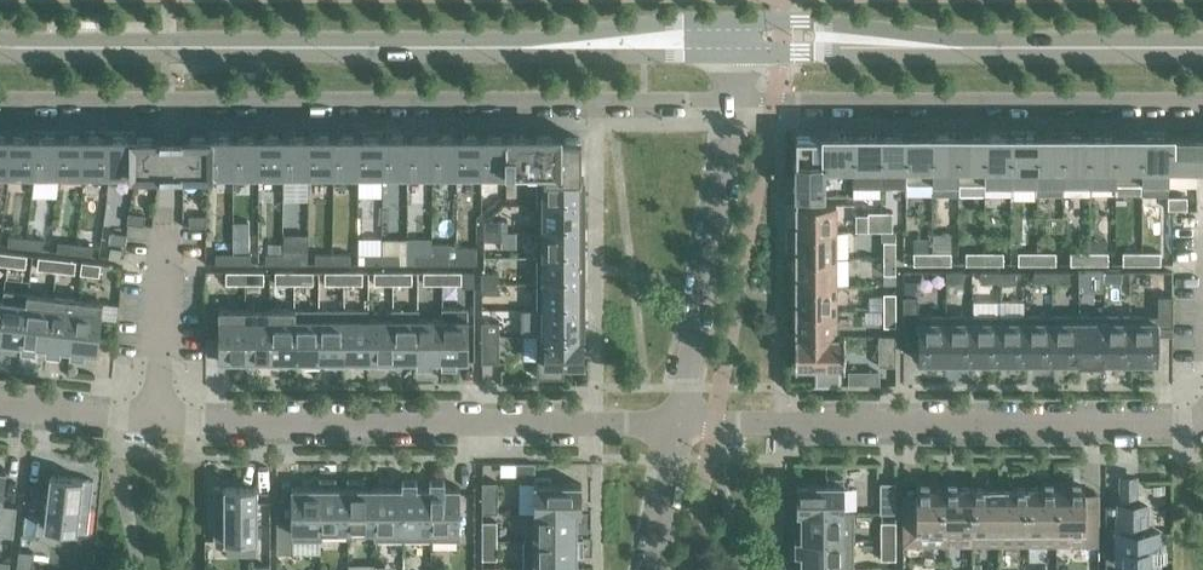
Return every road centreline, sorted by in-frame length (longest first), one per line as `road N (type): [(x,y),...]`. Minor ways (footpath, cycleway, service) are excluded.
road 1 (residential): [(0,107),(740,101)]
road 2 (residential): [(679,422),(1202,417)]
road 3 (residential): [(159,417),(679,422)]
road 4 (secondary): [(513,51),(0,50)]
road 5 (residential): [(740,101),(1202,106)]
road 6 (residential): [(679,422),(740,101)]
road 7 (secondary): [(743,61),(987,61),(1003,52)]
road 8 (secondary): [(1003,52),(859,30),(744,26)]
road 9 (secondary): [(744,26),(650,29),(513,51)]
road 10 (secondary): [(513,51),(544,61),(743,61)]
road 11 (residential): [(159,417),(169,212)]
road 12 (secondary): [(1202,51),(1003,52)]
road 13 (residential): [(0,402),(159,417)]
road 14 (residential): [(652,569),(679,422)]

